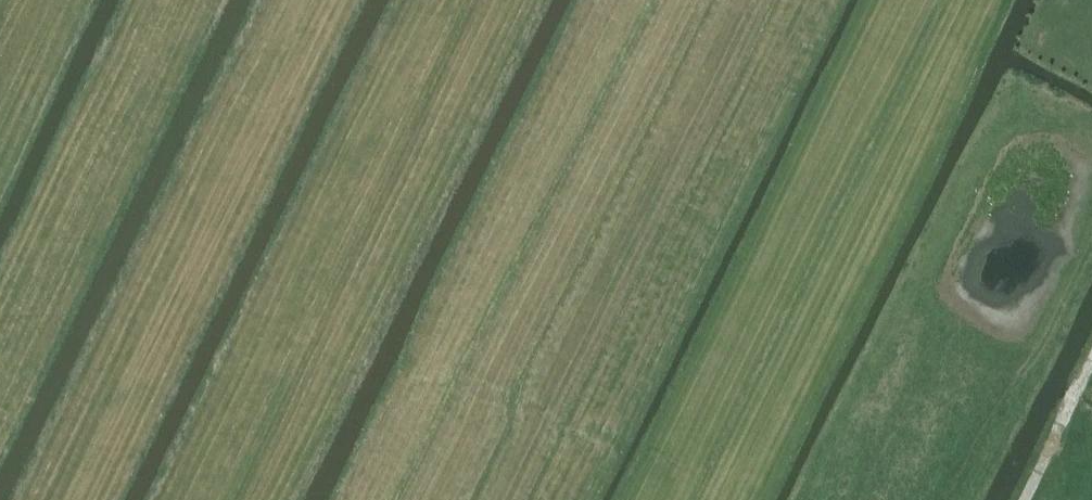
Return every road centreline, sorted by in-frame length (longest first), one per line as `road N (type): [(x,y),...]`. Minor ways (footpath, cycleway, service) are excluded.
road 1 (track): [(1027,499),(1091,362)]

